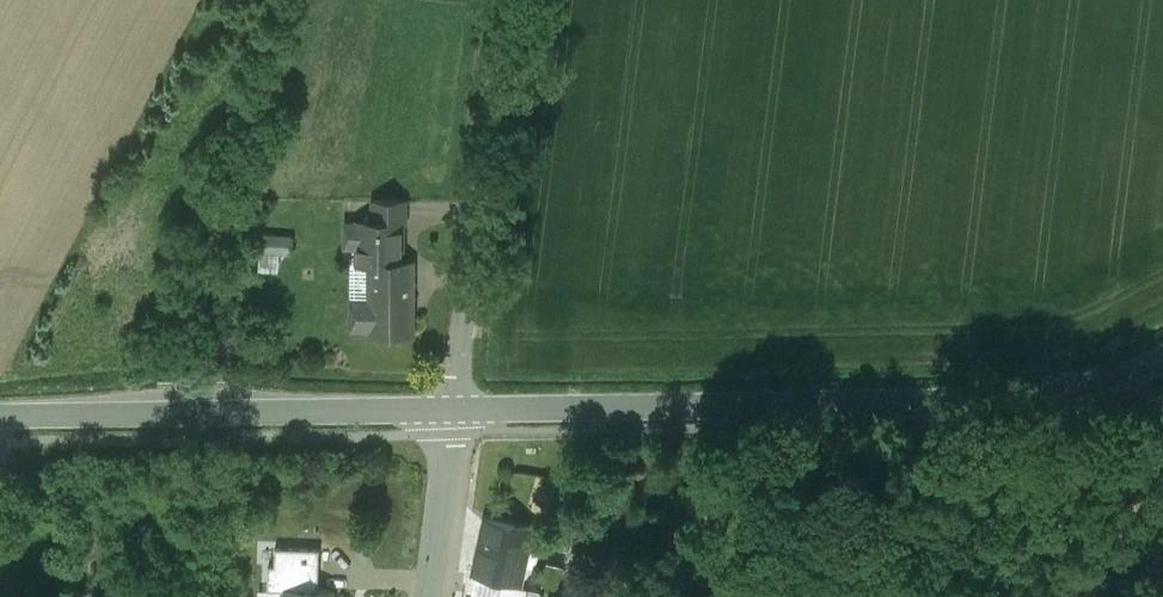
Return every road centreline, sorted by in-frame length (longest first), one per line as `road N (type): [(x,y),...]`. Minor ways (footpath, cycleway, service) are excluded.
road 1 (secondary): [(1162,361),(1015,401),(453,409)]
road 2 (secondary): [(453,409),(0,414)]
road 3 (unclassified): [(453,409),(505,0)]
road 4 (tertiary): [(433,596),(453,409)]

